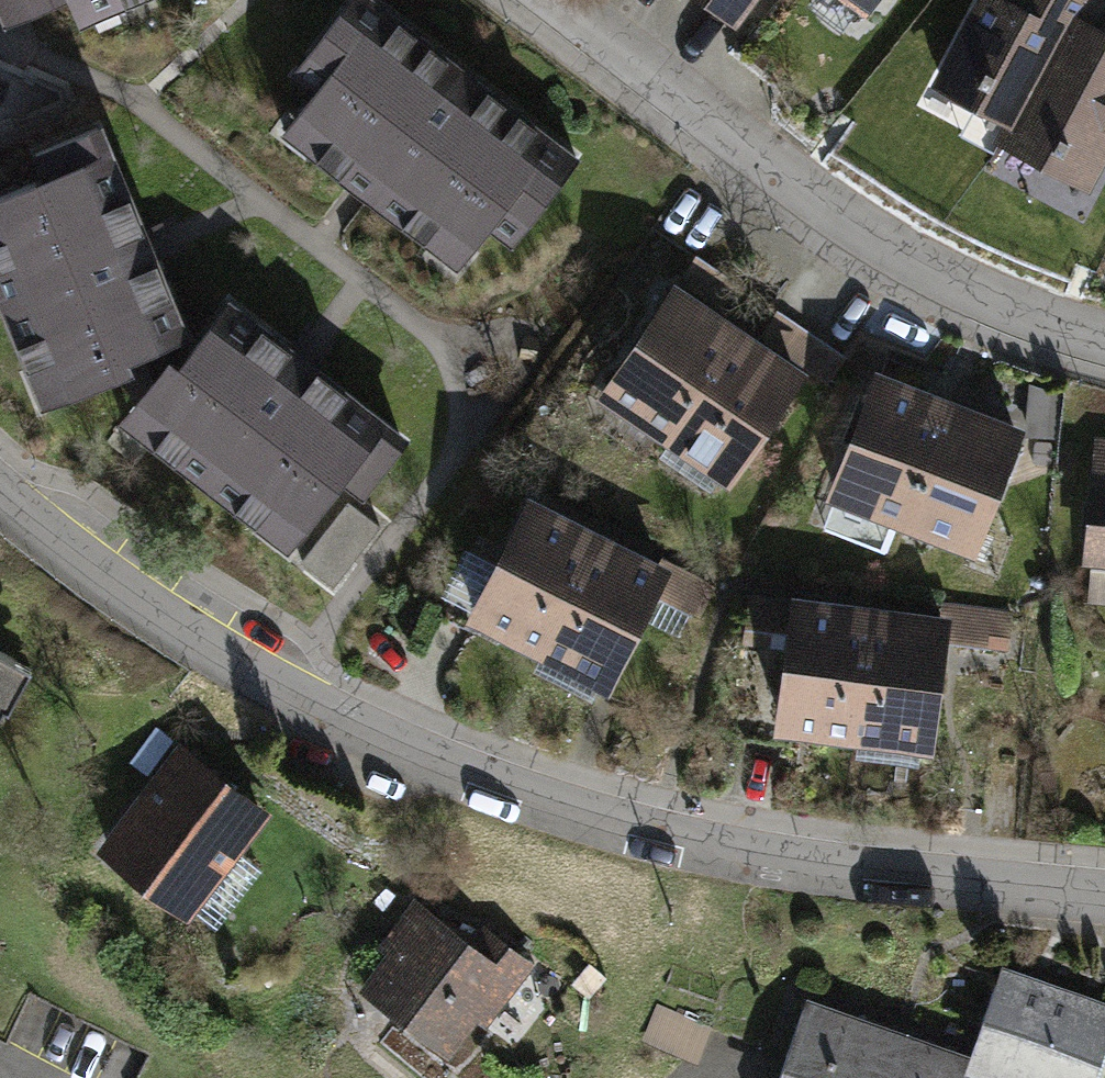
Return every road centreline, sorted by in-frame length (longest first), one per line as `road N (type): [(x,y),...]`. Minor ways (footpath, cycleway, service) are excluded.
road 1 (residential): [(1104,896),(734,852),(538,800),(354,726),(167,619),(0,491)]
road 2 (residential): [(1104,338),(937,275),(820,200),(558,0)]

